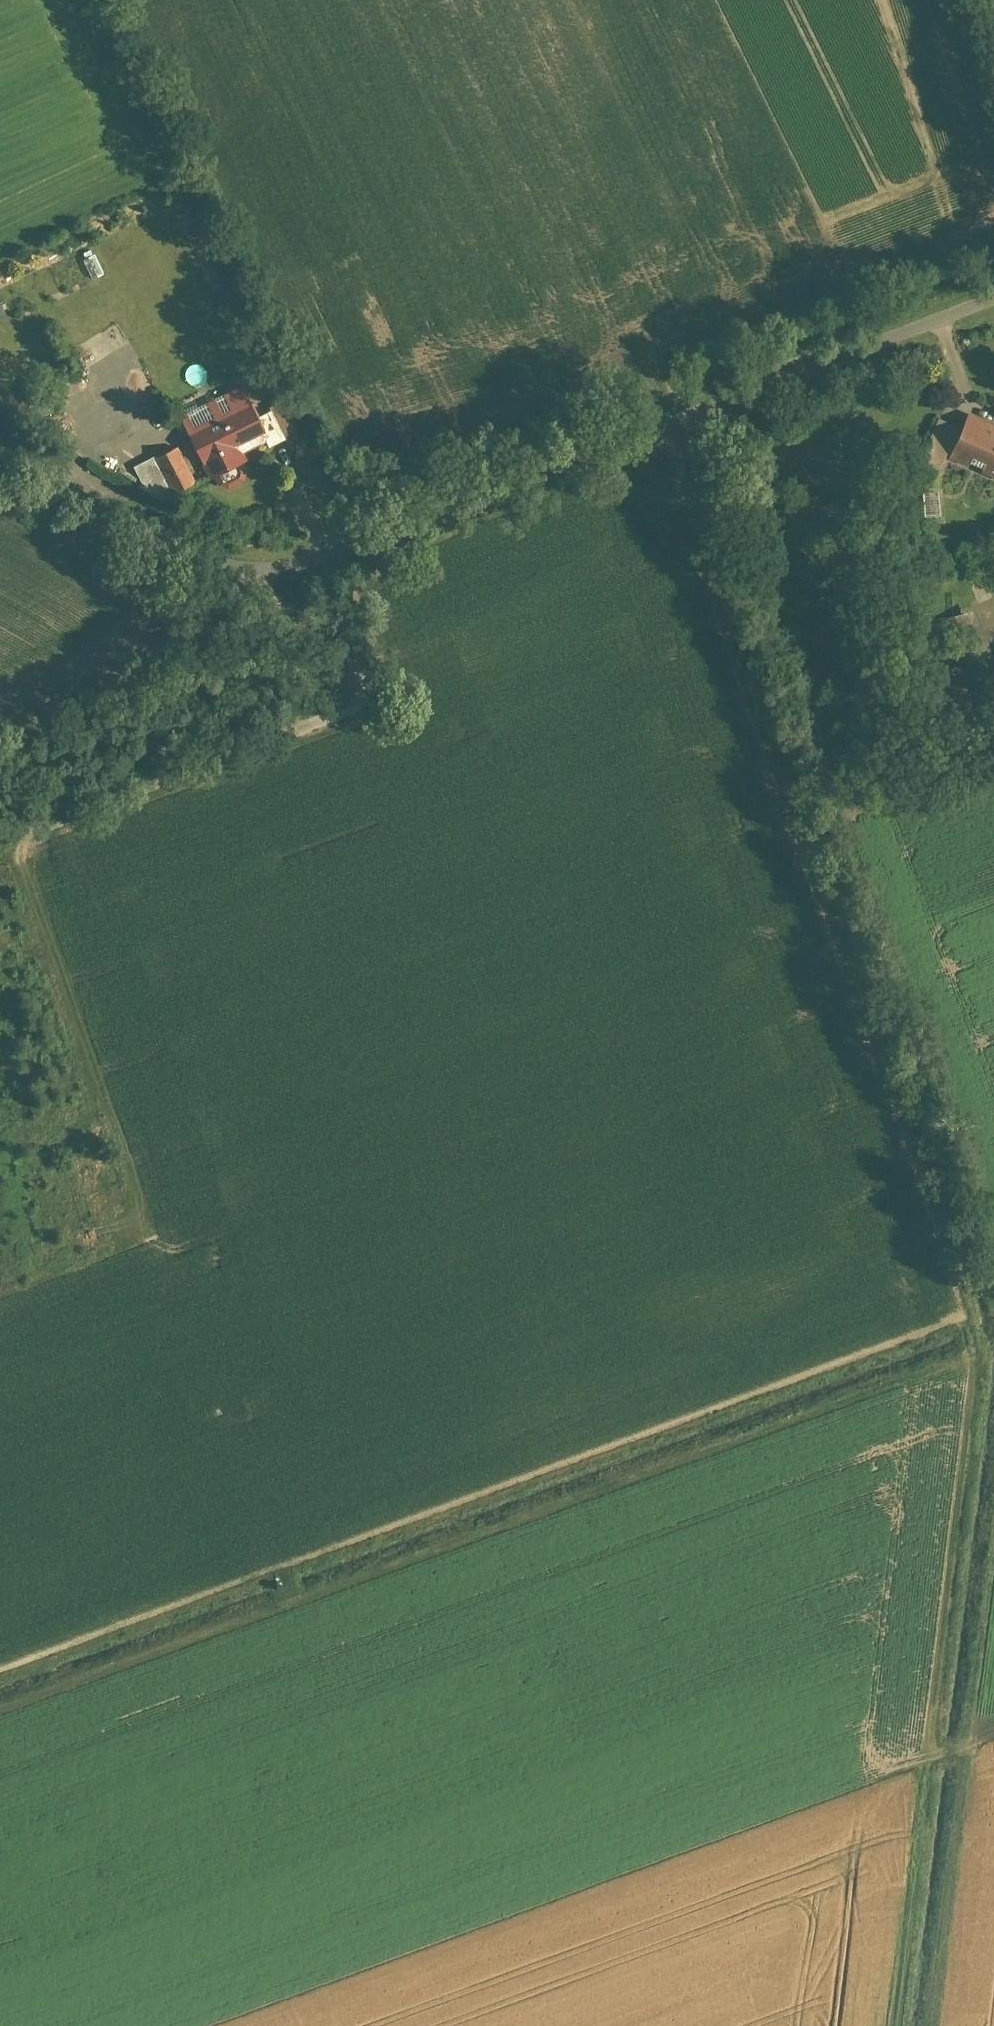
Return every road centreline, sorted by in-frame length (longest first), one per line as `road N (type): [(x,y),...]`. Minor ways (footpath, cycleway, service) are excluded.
road 1 (unclassified): [(993,291),(264,578)]
road 2 (unclassified): [(0,827),(289,702),(312,661),(303,622),(264,578)]
road 3 (unclassified): [(264,578),(0,430)]

